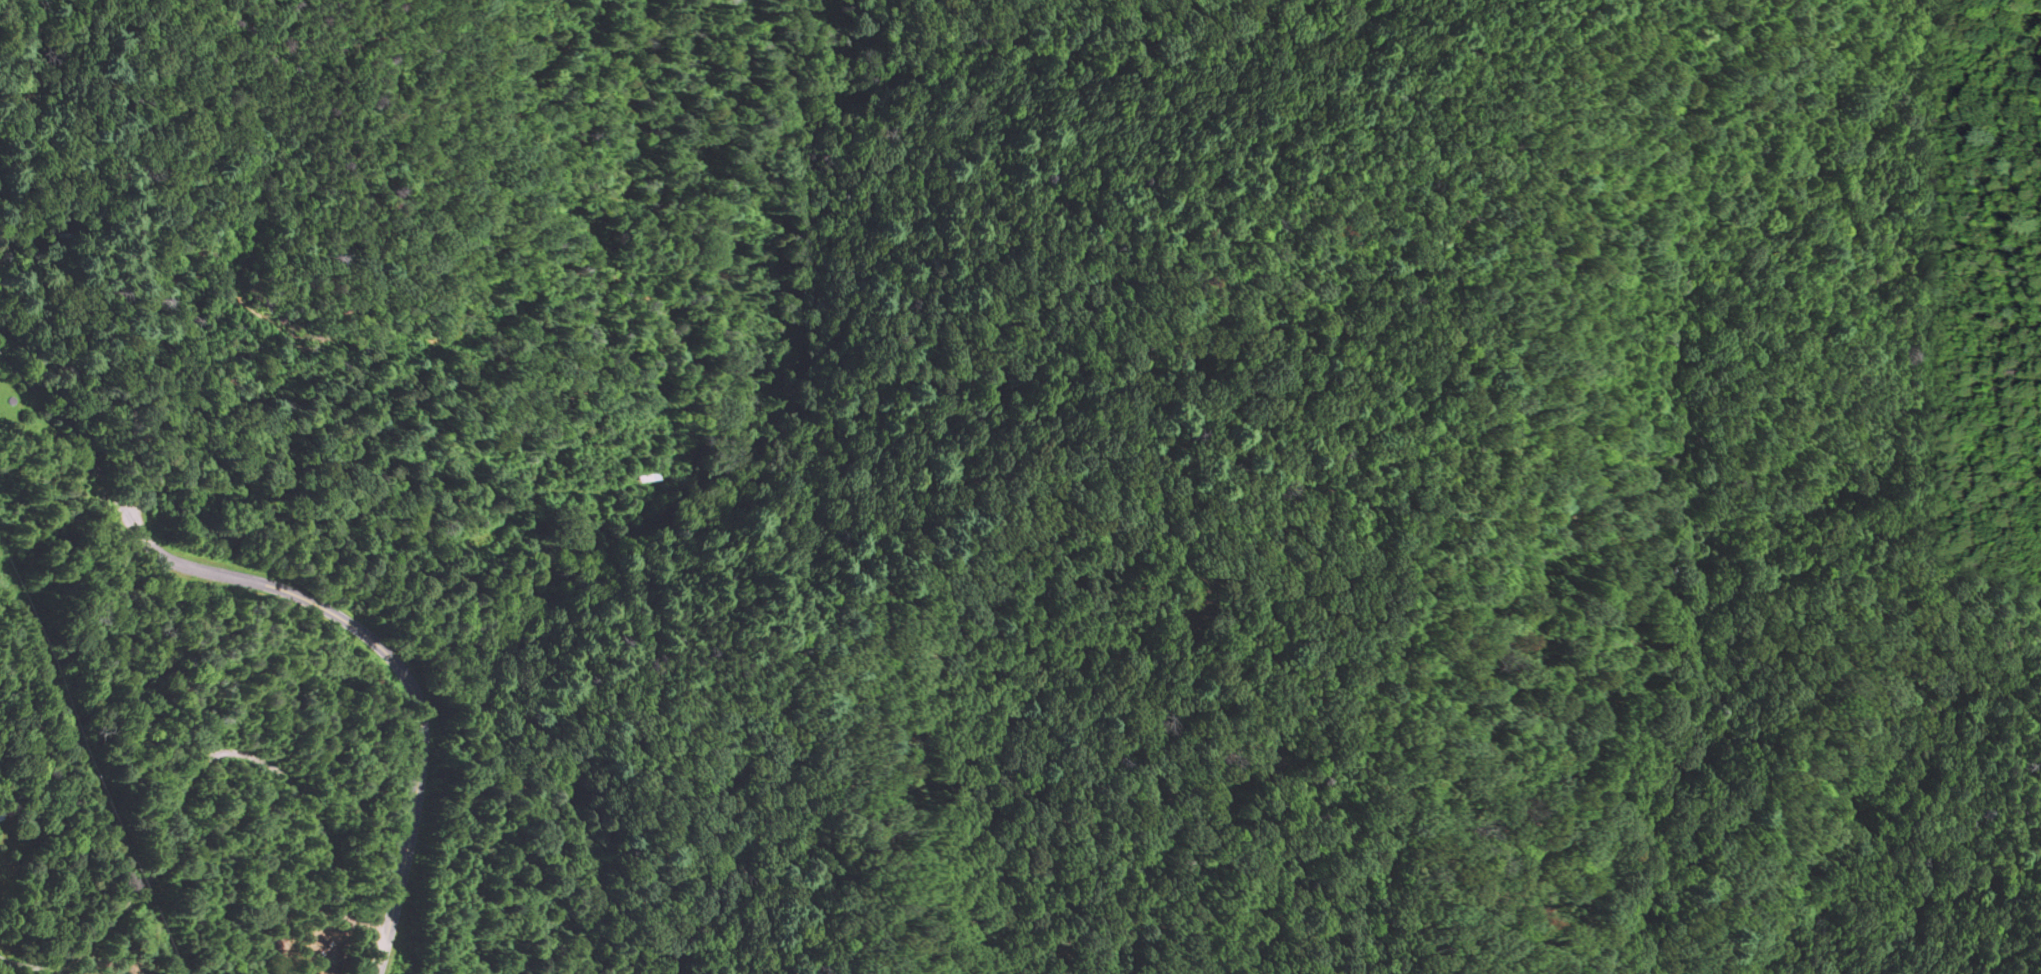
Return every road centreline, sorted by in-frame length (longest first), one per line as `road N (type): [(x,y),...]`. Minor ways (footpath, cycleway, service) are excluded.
road 1 (residential): [(335,973),(369,838),(369,717),(353,664),(280,606),(111,532),(0,425)]

